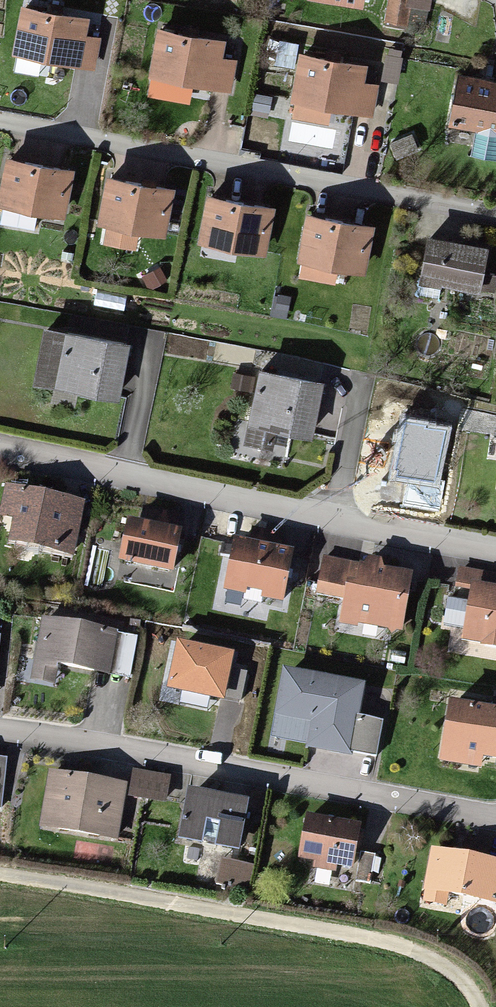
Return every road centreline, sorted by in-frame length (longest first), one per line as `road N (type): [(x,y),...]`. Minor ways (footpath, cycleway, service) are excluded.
road 1 (residential): [(495,549),(0,447)]
road 2 (track): [(0,876),(308,930),(429,962),(479,1006)]
road 3 (residential): [(0,121),(495,217)]
road 4 (residential): [(495,820),(0,733)]

